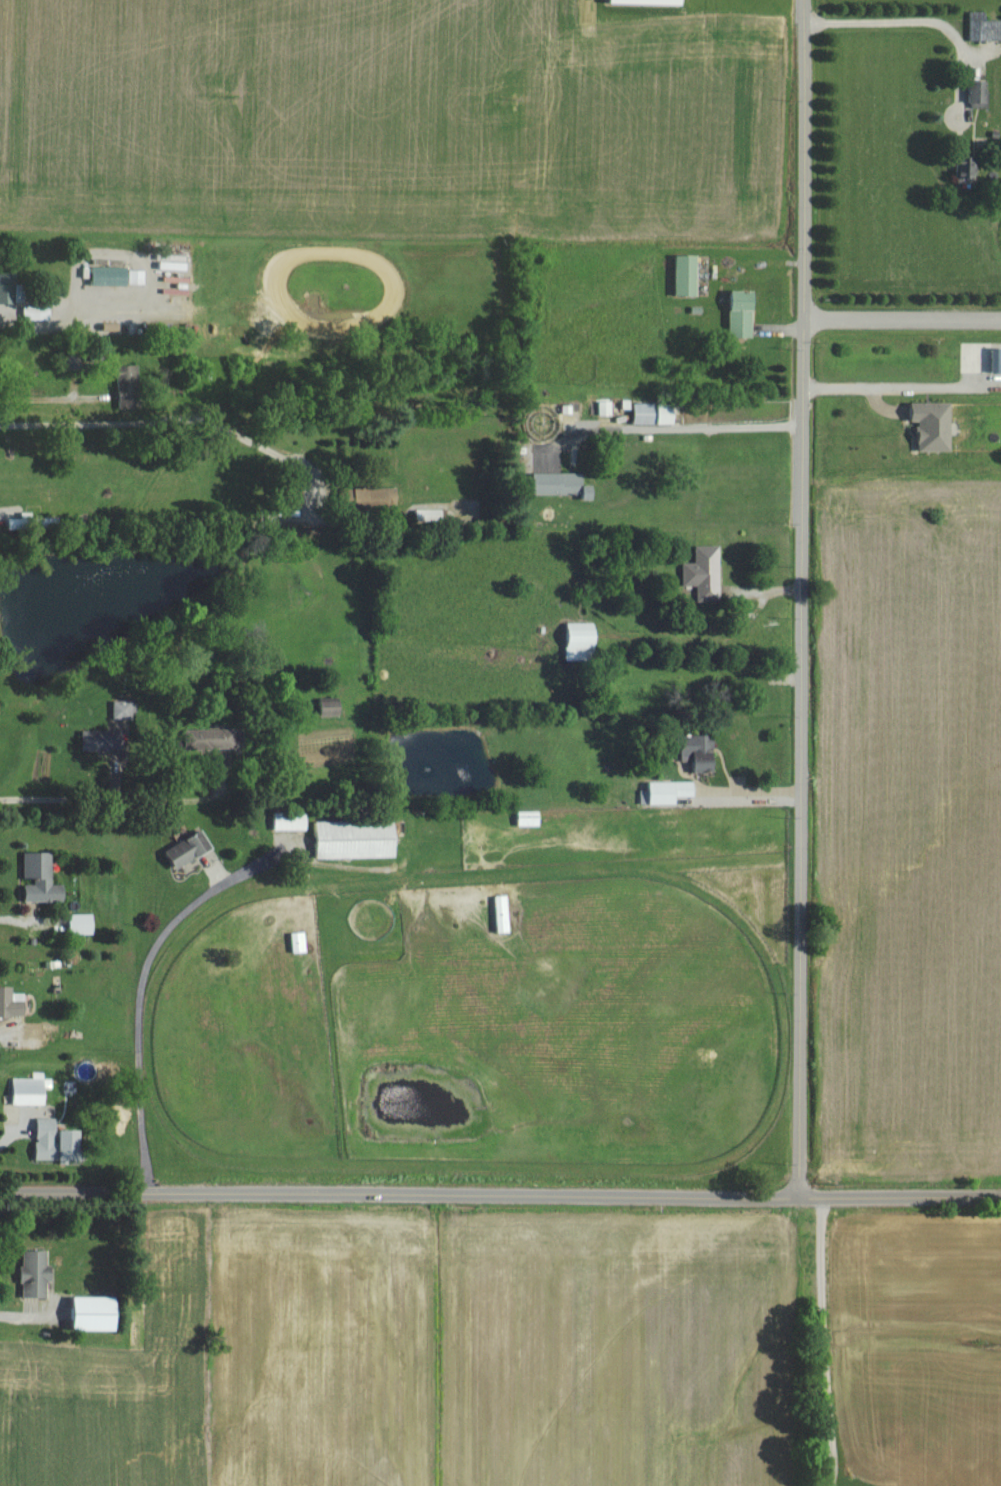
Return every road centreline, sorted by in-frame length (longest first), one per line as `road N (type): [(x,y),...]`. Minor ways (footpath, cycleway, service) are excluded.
road 1 (residential): [(801,0),(795,1196)]
road 2 (residential): [(1000,1196),(0,1193)]
road 3 (residential): [(1000,318),(799,317)]

